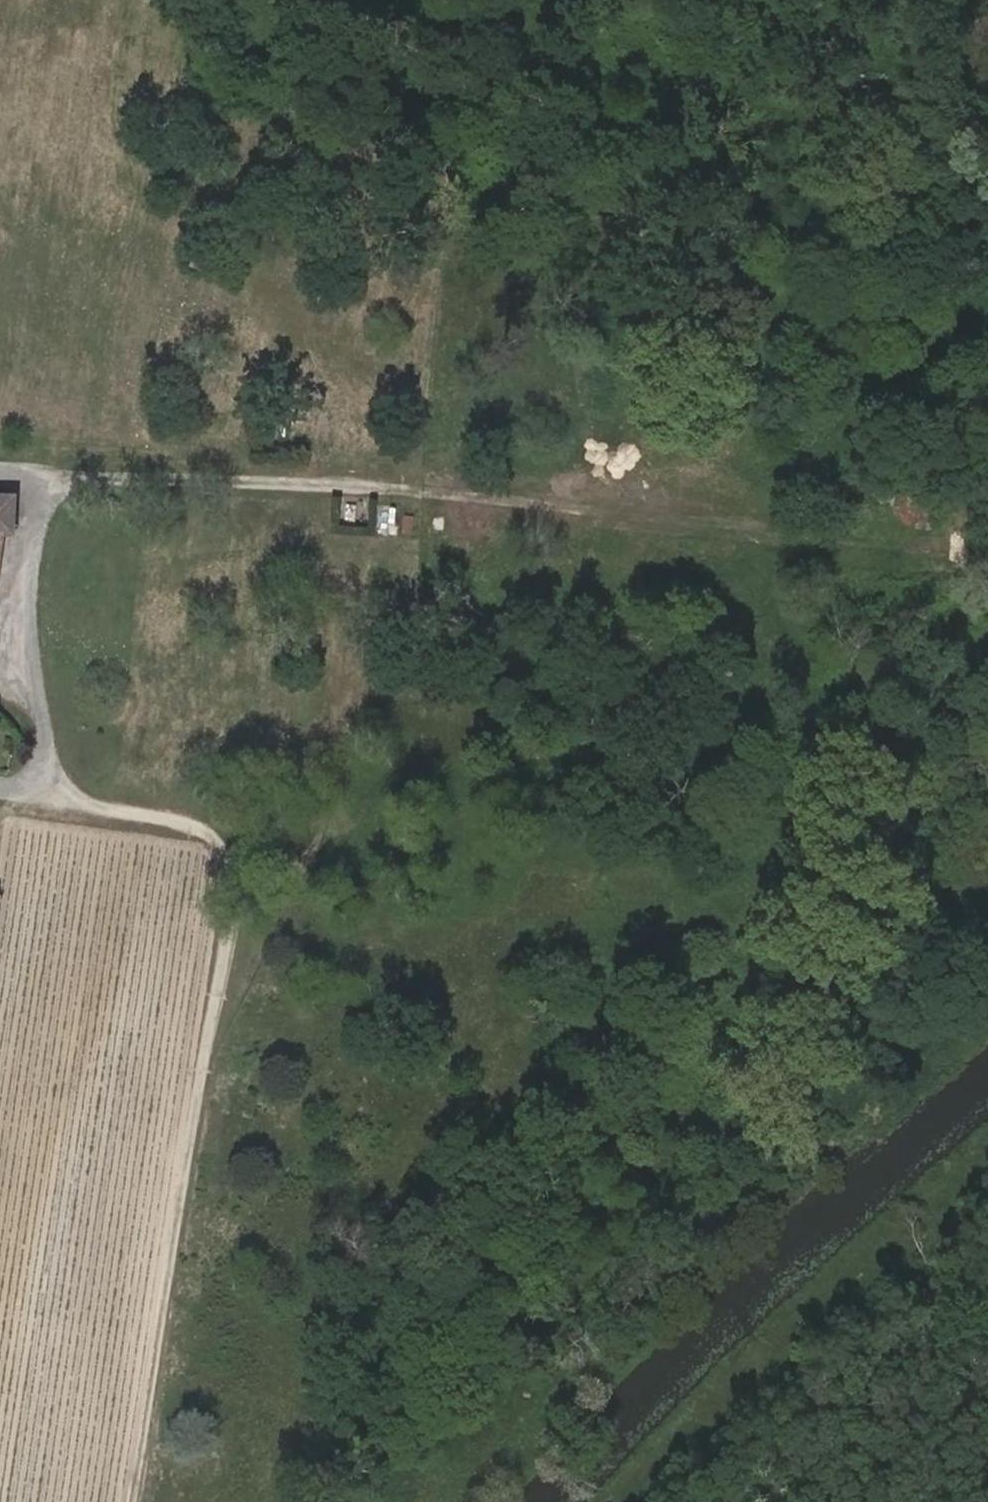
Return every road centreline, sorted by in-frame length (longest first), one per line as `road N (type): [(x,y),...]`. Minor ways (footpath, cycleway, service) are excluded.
road 1 (track): [(53,784),(200,830),(226,893),(126,1501)]

